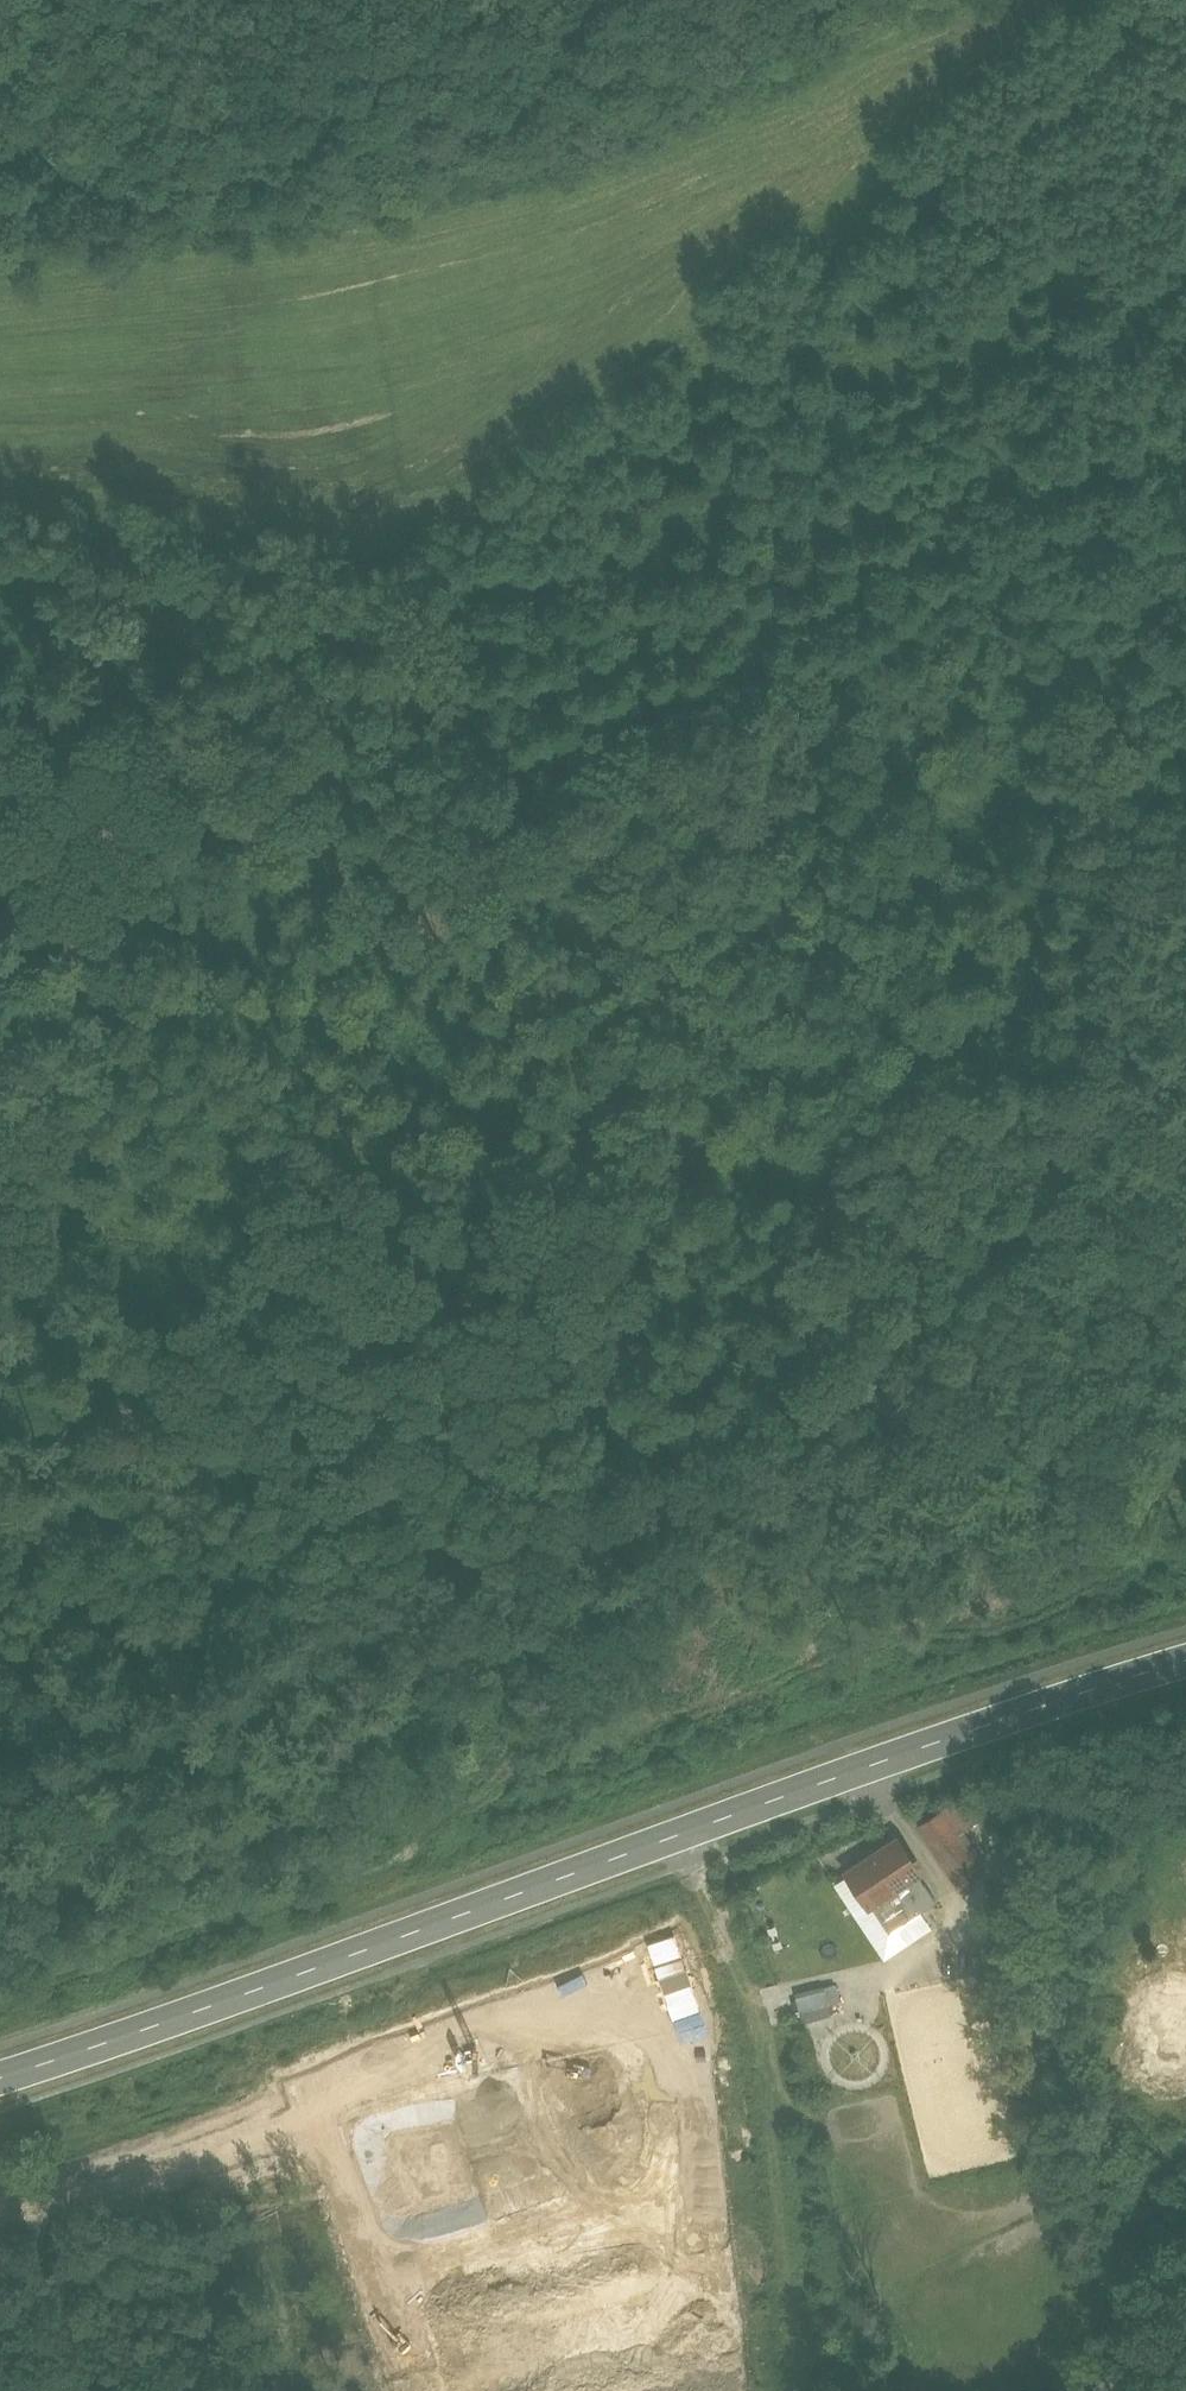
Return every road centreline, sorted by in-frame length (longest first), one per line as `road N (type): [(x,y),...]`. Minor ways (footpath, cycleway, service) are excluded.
road 1 (secondary): [(1185,1666),(660,1841),(0,2080)]

